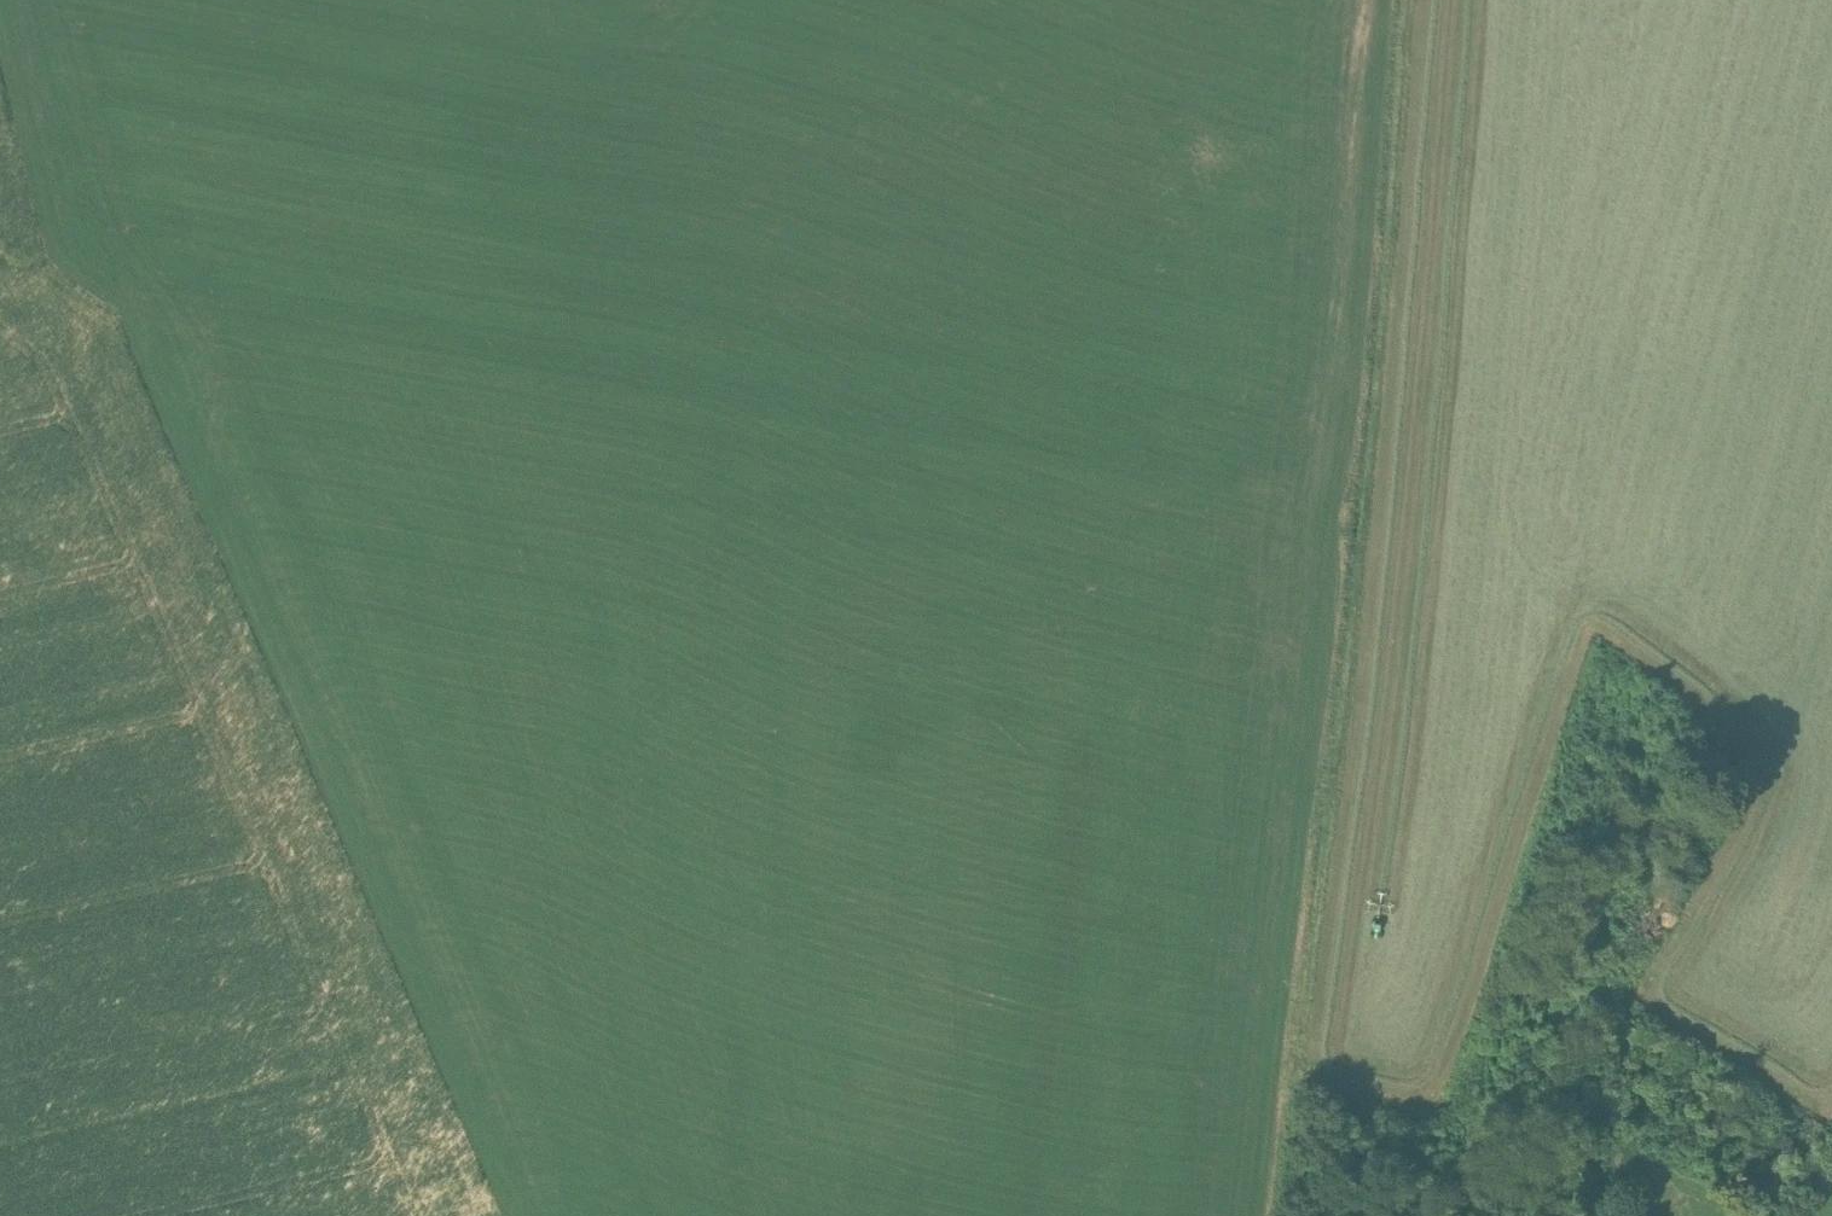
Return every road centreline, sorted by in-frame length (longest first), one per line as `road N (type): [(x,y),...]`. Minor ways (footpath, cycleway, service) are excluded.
road 1 (track): [(1405,0),(1371,432),(1299,1058)]

